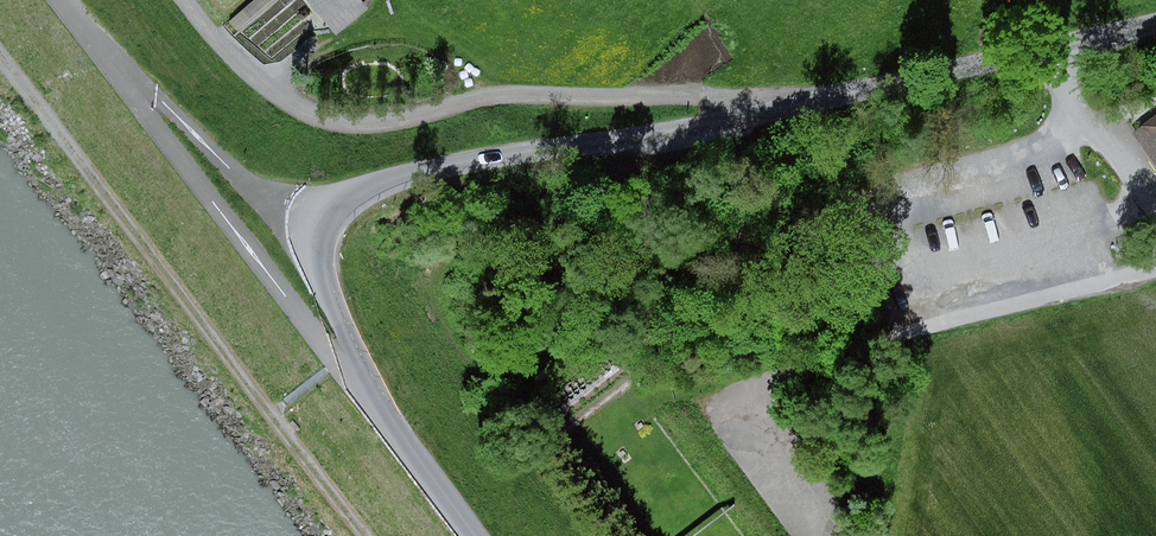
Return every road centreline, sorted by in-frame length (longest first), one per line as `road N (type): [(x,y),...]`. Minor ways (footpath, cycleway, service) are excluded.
road 1 (unclassified): [(334,212),(462,162),(810,103),(1155,19)]
road 2 (track): [(196,0),(280,89),(336,112),(383,115),(505,91),(566,99),(708,91),(770,110)]
road 3 (track): [(270,414),(0,58)]
road 4 (track): [(270,414),(360,535)]

